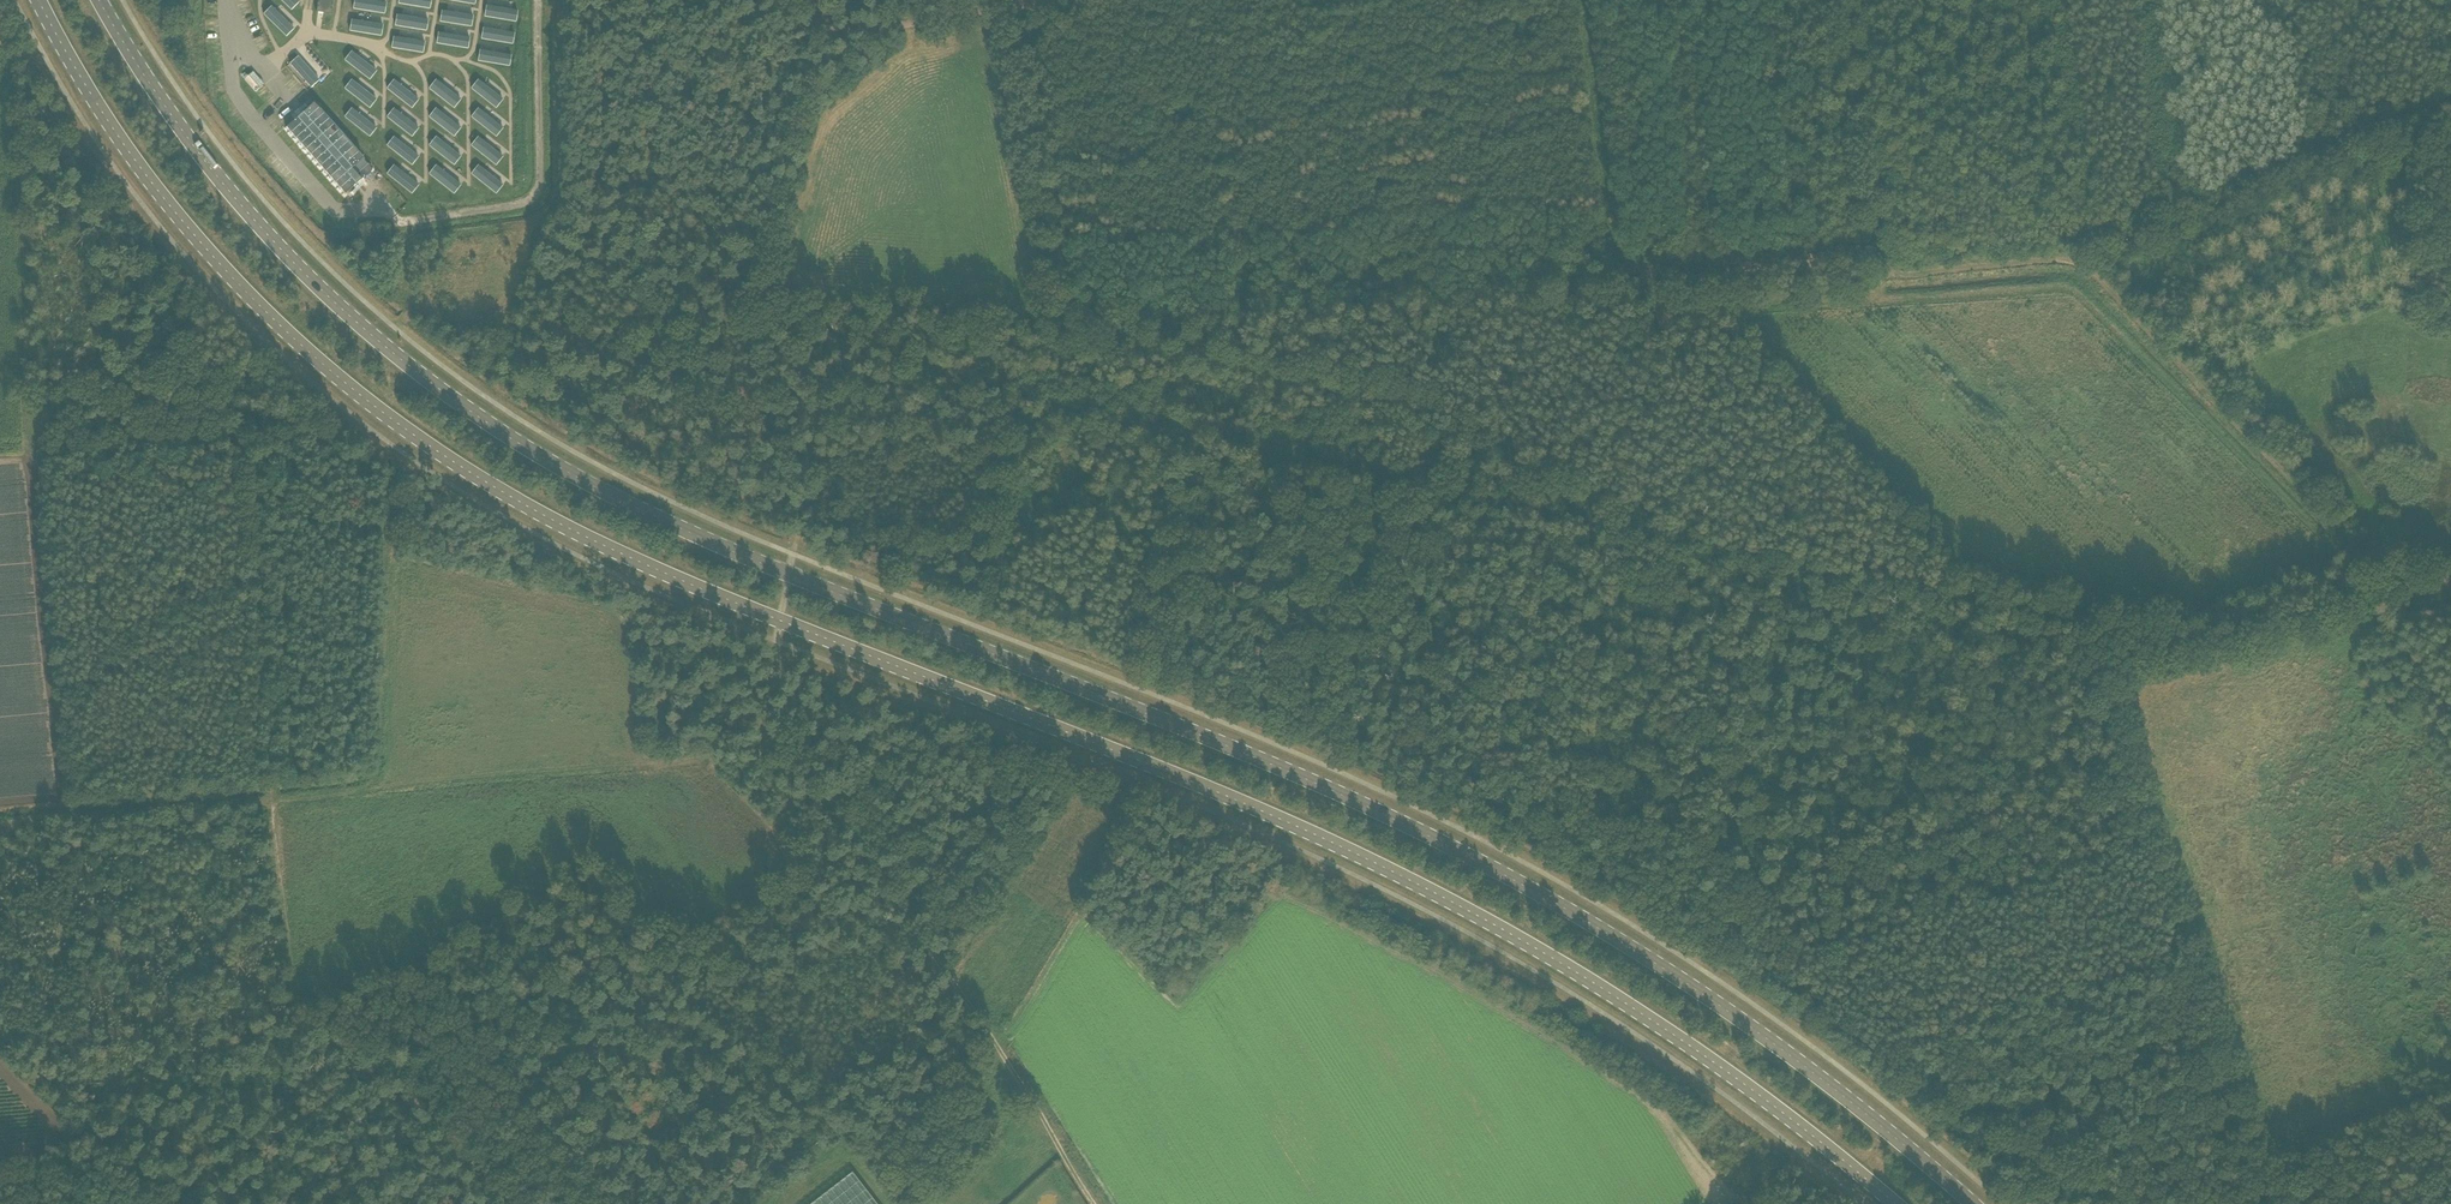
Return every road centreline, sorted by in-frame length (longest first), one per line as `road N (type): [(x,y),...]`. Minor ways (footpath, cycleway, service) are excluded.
road 1 (primary): [(1970,1203),(1740,1020),(1581,919),(1401,822),(788,575),(610,499),(528,451),(370,335),(273,246),(195,151),(98,0)]
road 2 (primary): [(39,0),(82,81),(157,192),(247,298),(404,431),(600,547),(1191,781),(1391,872),(1560,963),(1724,1069),(1891,1203)]
road 3 (track): [(2392,592),(2211,647),(1934,598),(1812,562),(1673,549),(930,379),(827,390)]
road 4 (track): [(2392,592),(2089,274),(2046,261),(1919,277),(1898,275),(1882,258),(1837,0)]
road 5 (track): [(1091,1203),(779,724),(781,621),(827,390)]
road 6 (track): [(2077,625),(2257,1203)]
road 7 (track): [(273,800),(292,1011),(381,1082),(493,1203)]
road 8 (track): [(401,452),(379,783),(273,800)]
road 9 (track): [(827,390),(793,369),(754,315),(751,283),(755,224),(772,164),(823,39)]
road 10 (track): [(230,441),(244,457),(273,800)]
road 11 (track): [(0,821),(273,800)]
road 12 (track): [(1068,0),(823,39)]
road 13 (track): [(230,441),(0,458)]

